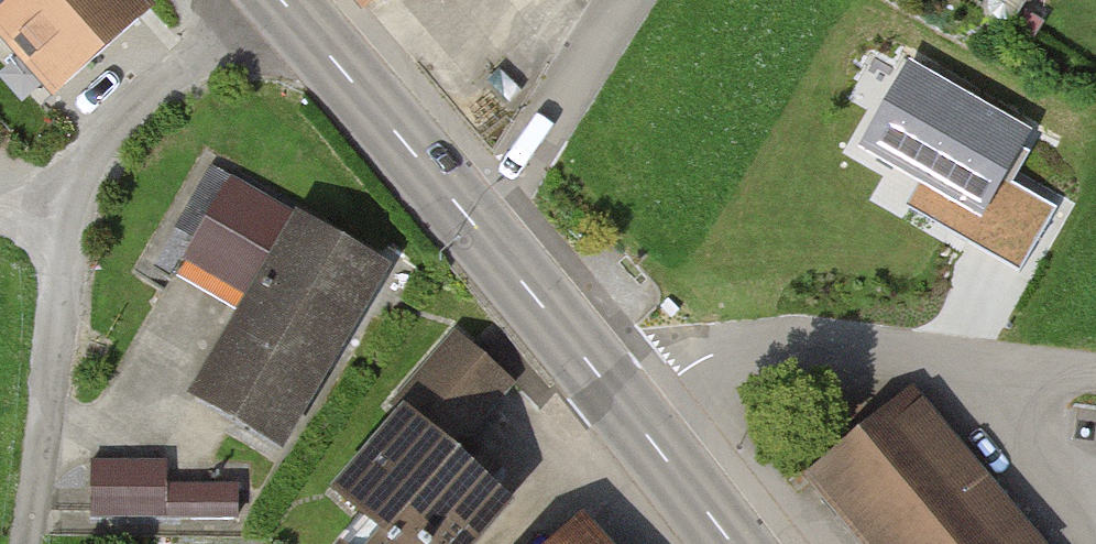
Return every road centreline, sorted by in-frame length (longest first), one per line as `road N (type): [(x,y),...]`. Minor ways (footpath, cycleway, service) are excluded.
road 1 (residential): [(282,2),(190,65),(103,144),(71,236),(26,543)]
road 2 (residential): [(630,413),(680,374),(752,348),(1095,379)]
road 3 (secondary): [(487,239),(282,2)]
road 4 (residential): [(623,0),(487,239)]
road 5 (secondary): [(630,413),(487,239)]
road 6 (secondary): [(732,543),(630,413)]

